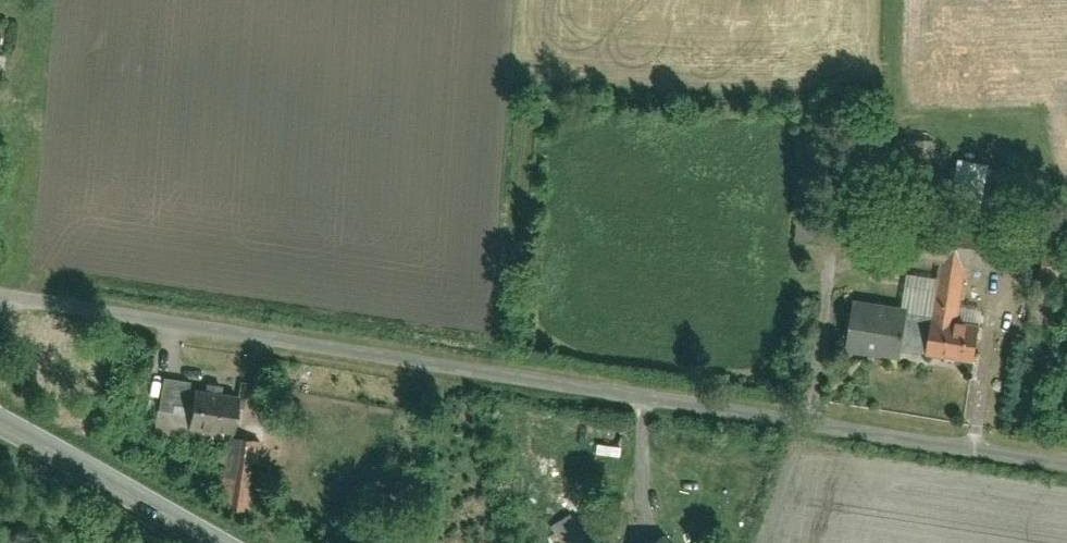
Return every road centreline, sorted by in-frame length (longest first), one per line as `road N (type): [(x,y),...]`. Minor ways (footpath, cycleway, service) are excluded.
road 1 (unclassified): [(1066,466),(0,298)]
road 2 (tertiary): [(219,542),(0,422)]

